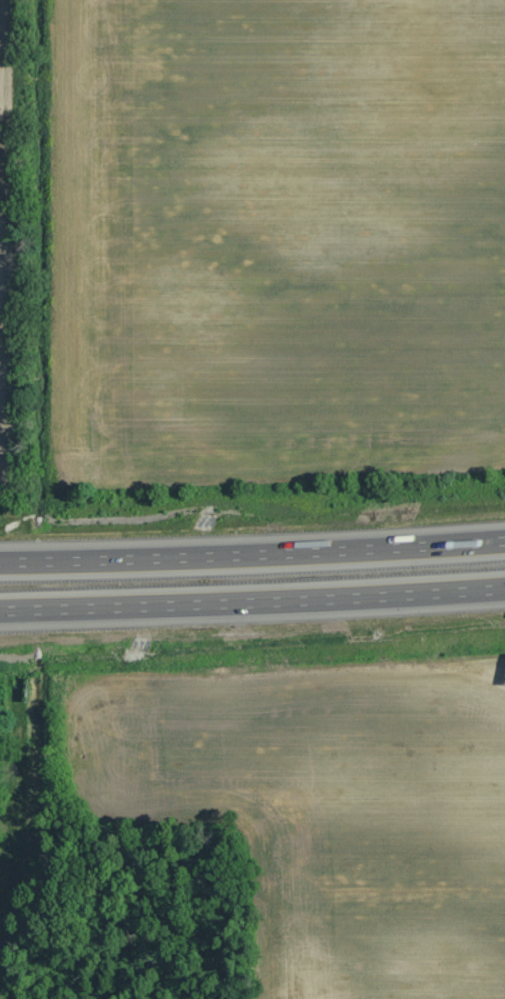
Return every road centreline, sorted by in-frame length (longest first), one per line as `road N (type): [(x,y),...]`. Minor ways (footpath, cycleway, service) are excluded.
road 1 (motorway): [(0,614),(504,592)]
road 2 (motorway): [(504,536),(0,557)]

